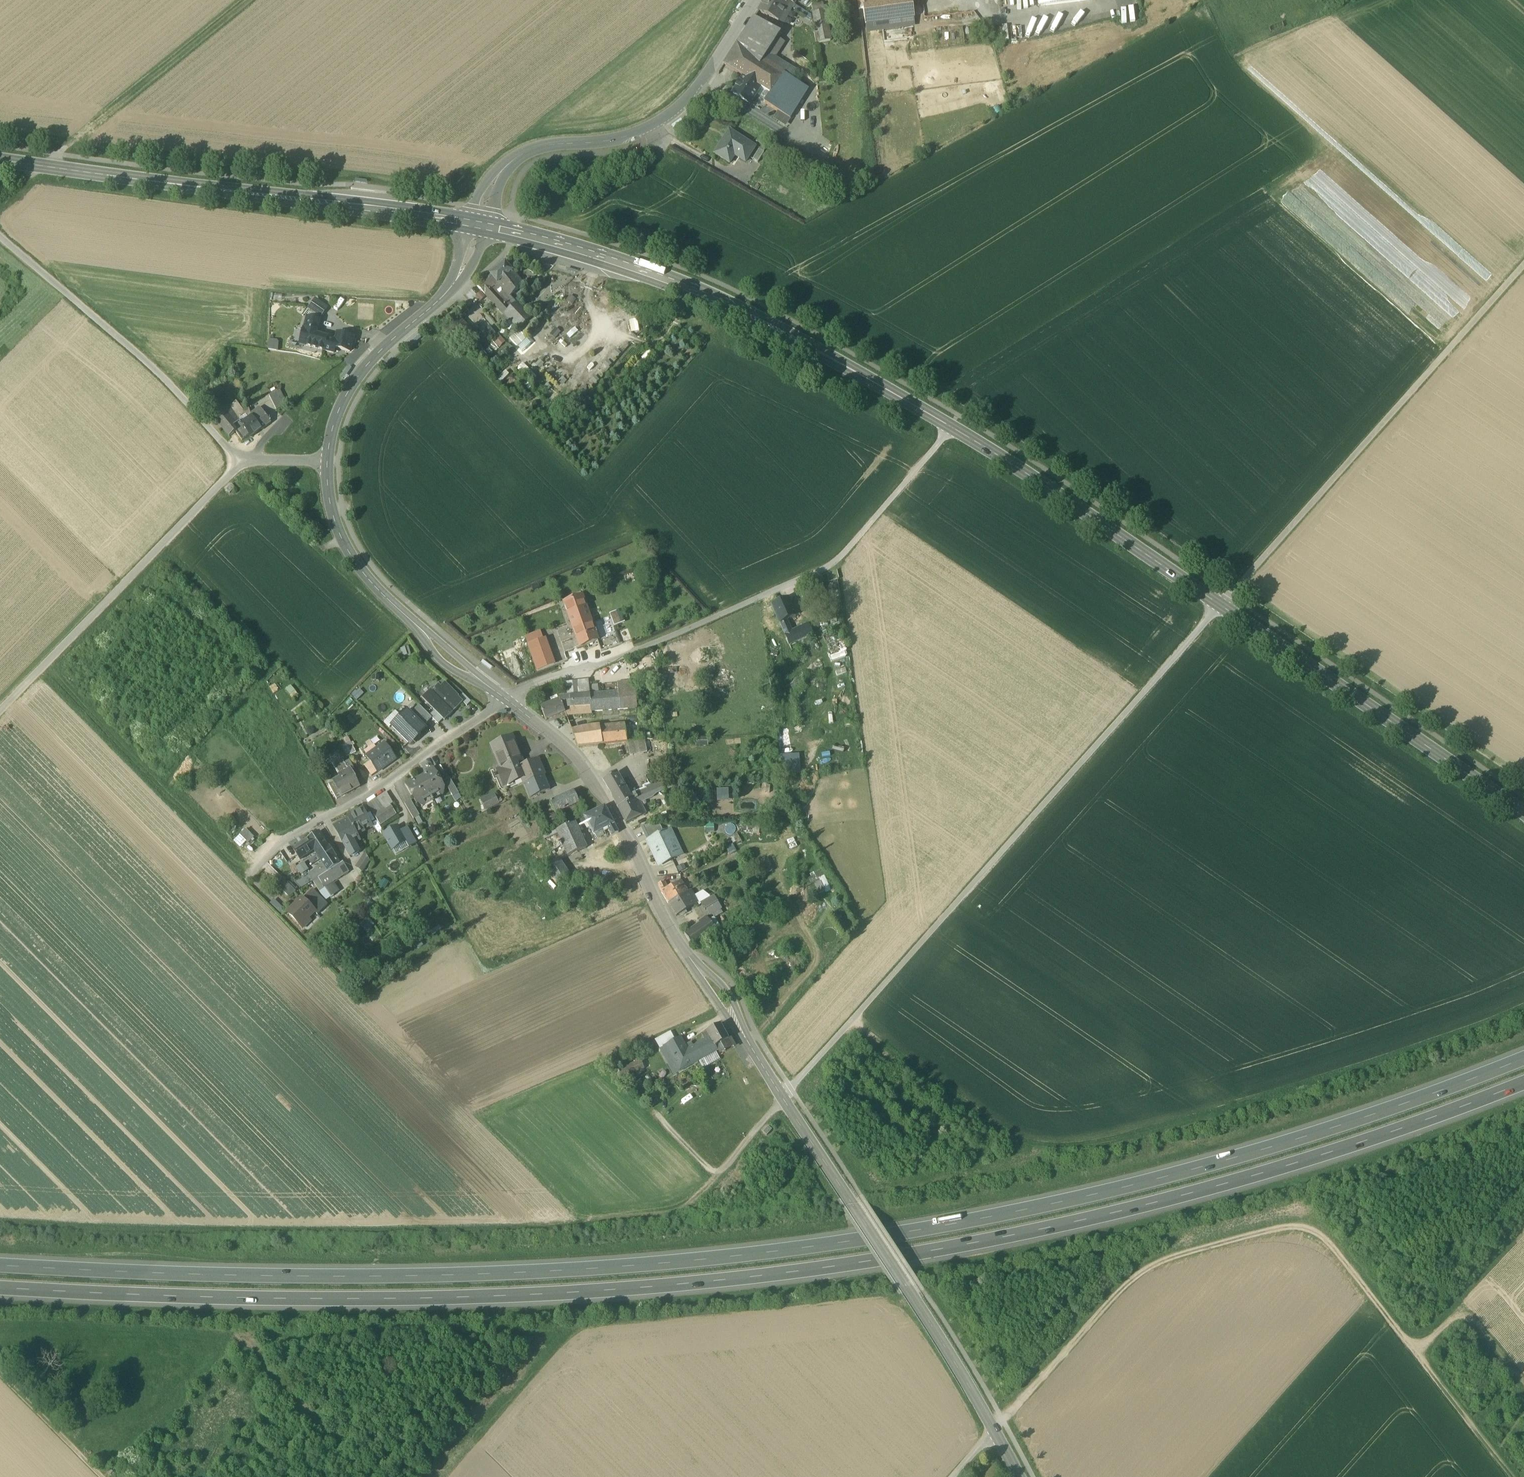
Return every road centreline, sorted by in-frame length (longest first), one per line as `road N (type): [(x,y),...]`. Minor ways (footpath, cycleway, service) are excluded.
road 1 (motorway): [(0,1285),(356,1297),(596,1288),(834,1264),(1141,1203),(1326,1151),(1523,1079)]
road 2 (motorway): [(1523,1056),(1131,1183),(821,1243),(696,1258),(374,1275),(0,1263)]
road 3 (track): [(1523,265),(783,1098)]
road 4 (tertiary): [(1523,814),(953,428)]
road 5 (track): [(952,1476),(1135,1273),(1174,1256),(1310,1226),(1413,1352)]
road 6 (tertiary): [(505,698),(574,756),(602,794),(668,926),(852,1203)]
road 7 (unclassified): [(505,698),(823,569),(953,428)]
road 8 (tertiary): [(953,428),(742,314),(587,254),(489,228)]
road 9 (tertiary): [(467,223),(0,161)]
road 10 (unclassified): [(241,461),(0,710)]
road 11 (unclassified): [(0,237),(159,371),(241,461)]
road 12 (track): [(248,0),(0,202)]
road 13 (tertiary): [(1018,1476),(852,1203)]
road 14 (residential): [(505,698),(384,783),(283,841),(248,879)]
road 15 (residential): [(752,0),(691,94),(655,123),(620,139),(543,147),(510,163)]
road 16 (tertiary): [(435,305),(354,382),(327,464)]
road 17 (track): [(444,1476),(575,1330)]
road 18 (tertiary): [(327,464),(341,538),(397,608)]
road 19 (track): [(1413,1352),(1512,1476)]
road 20 (track): [(1413,1352),(1454,1317),(1474,1321),(1523,1385)]
road 21 (tertiary): [(397,608),(444,664),(505,698)]
road 22 (tertiary): [(505,698),(397,608)]
road 23 (track): [(100,1476),(0,1378)]

